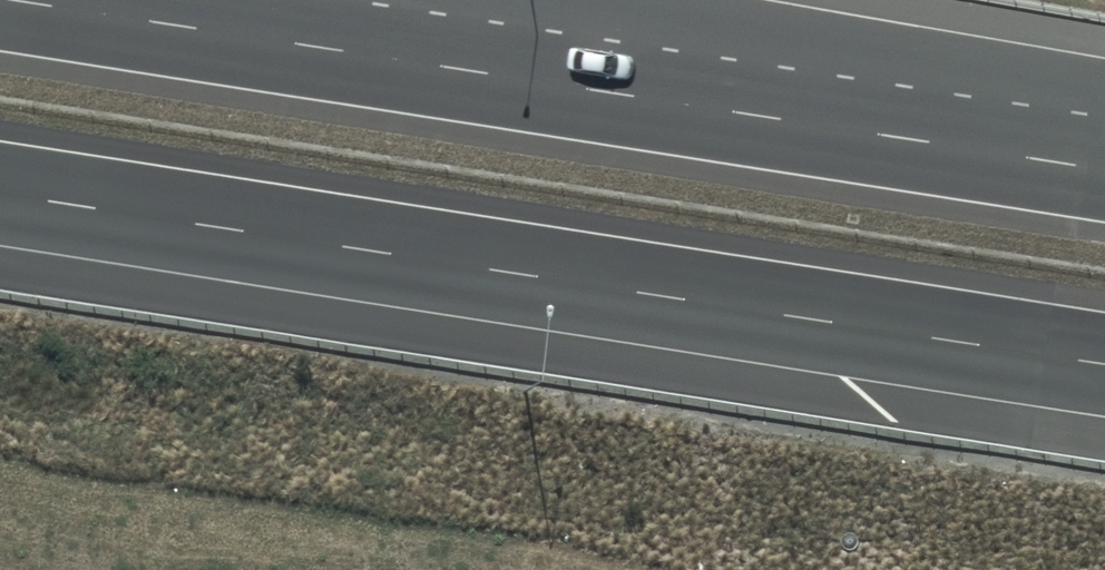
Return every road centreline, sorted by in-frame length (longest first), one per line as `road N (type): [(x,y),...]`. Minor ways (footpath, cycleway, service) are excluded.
road 1 (motorway): [(1104,363),(0,191)]
road 2 (motorway): [(20,0),(1104,168)]
road 3 (motorway): [(559,0),(1104,110)]

